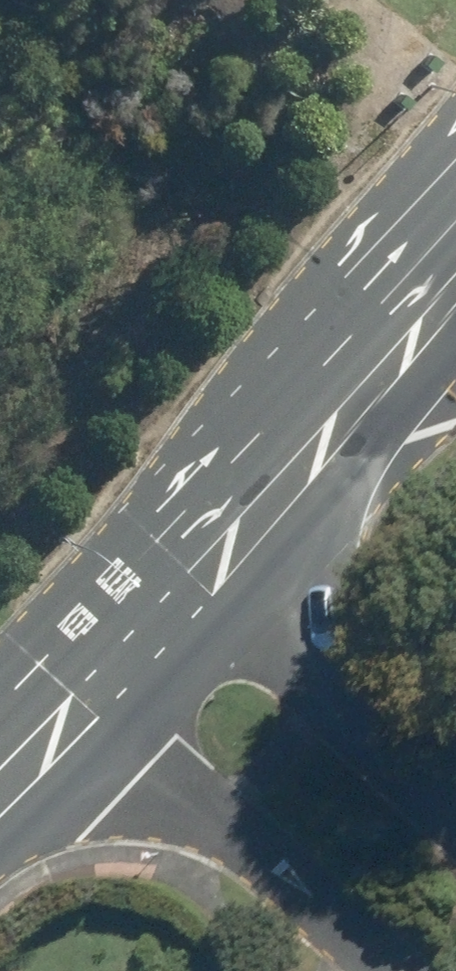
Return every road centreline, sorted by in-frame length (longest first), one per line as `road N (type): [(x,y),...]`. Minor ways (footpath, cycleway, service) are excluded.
road 1 (residential): [(397,970),(78,696)]
road 2 (residential): [(178,586),(455,841)]
road 3 (secondary): [(341,395),(178,586)]
road 4 (secondary): [(341,395),(455,230)]
road 5 (secondary): [(455,292),(341,395)]
road 6 (secondary): [(178,586),(78,696)]

